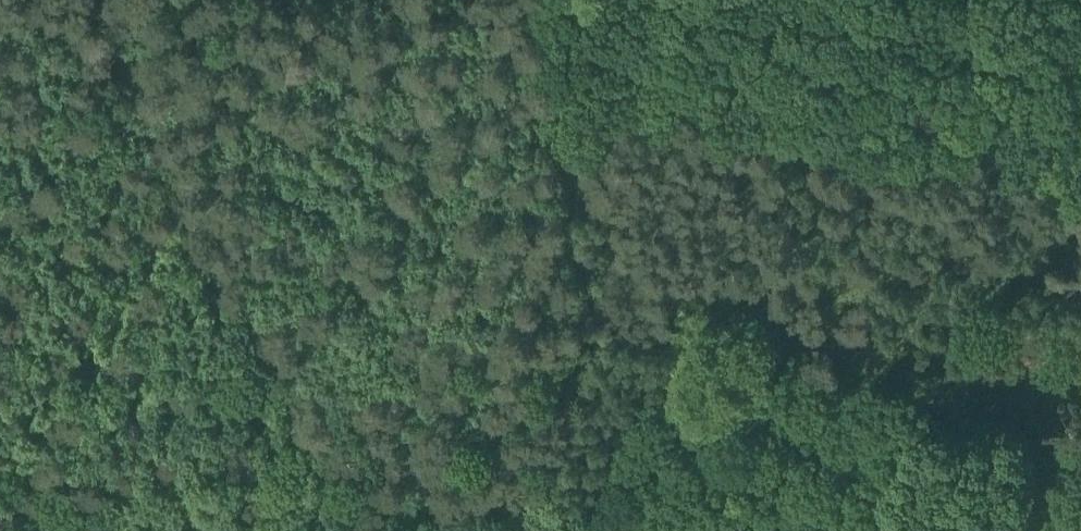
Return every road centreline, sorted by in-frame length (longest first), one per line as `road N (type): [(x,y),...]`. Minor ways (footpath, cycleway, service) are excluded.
road 1 (track): [(0,519),(453,516)]
road 2 (track): [(551,74),(578,319),(540,517)]
road 3 (track): [(540,517),(878,516)]

